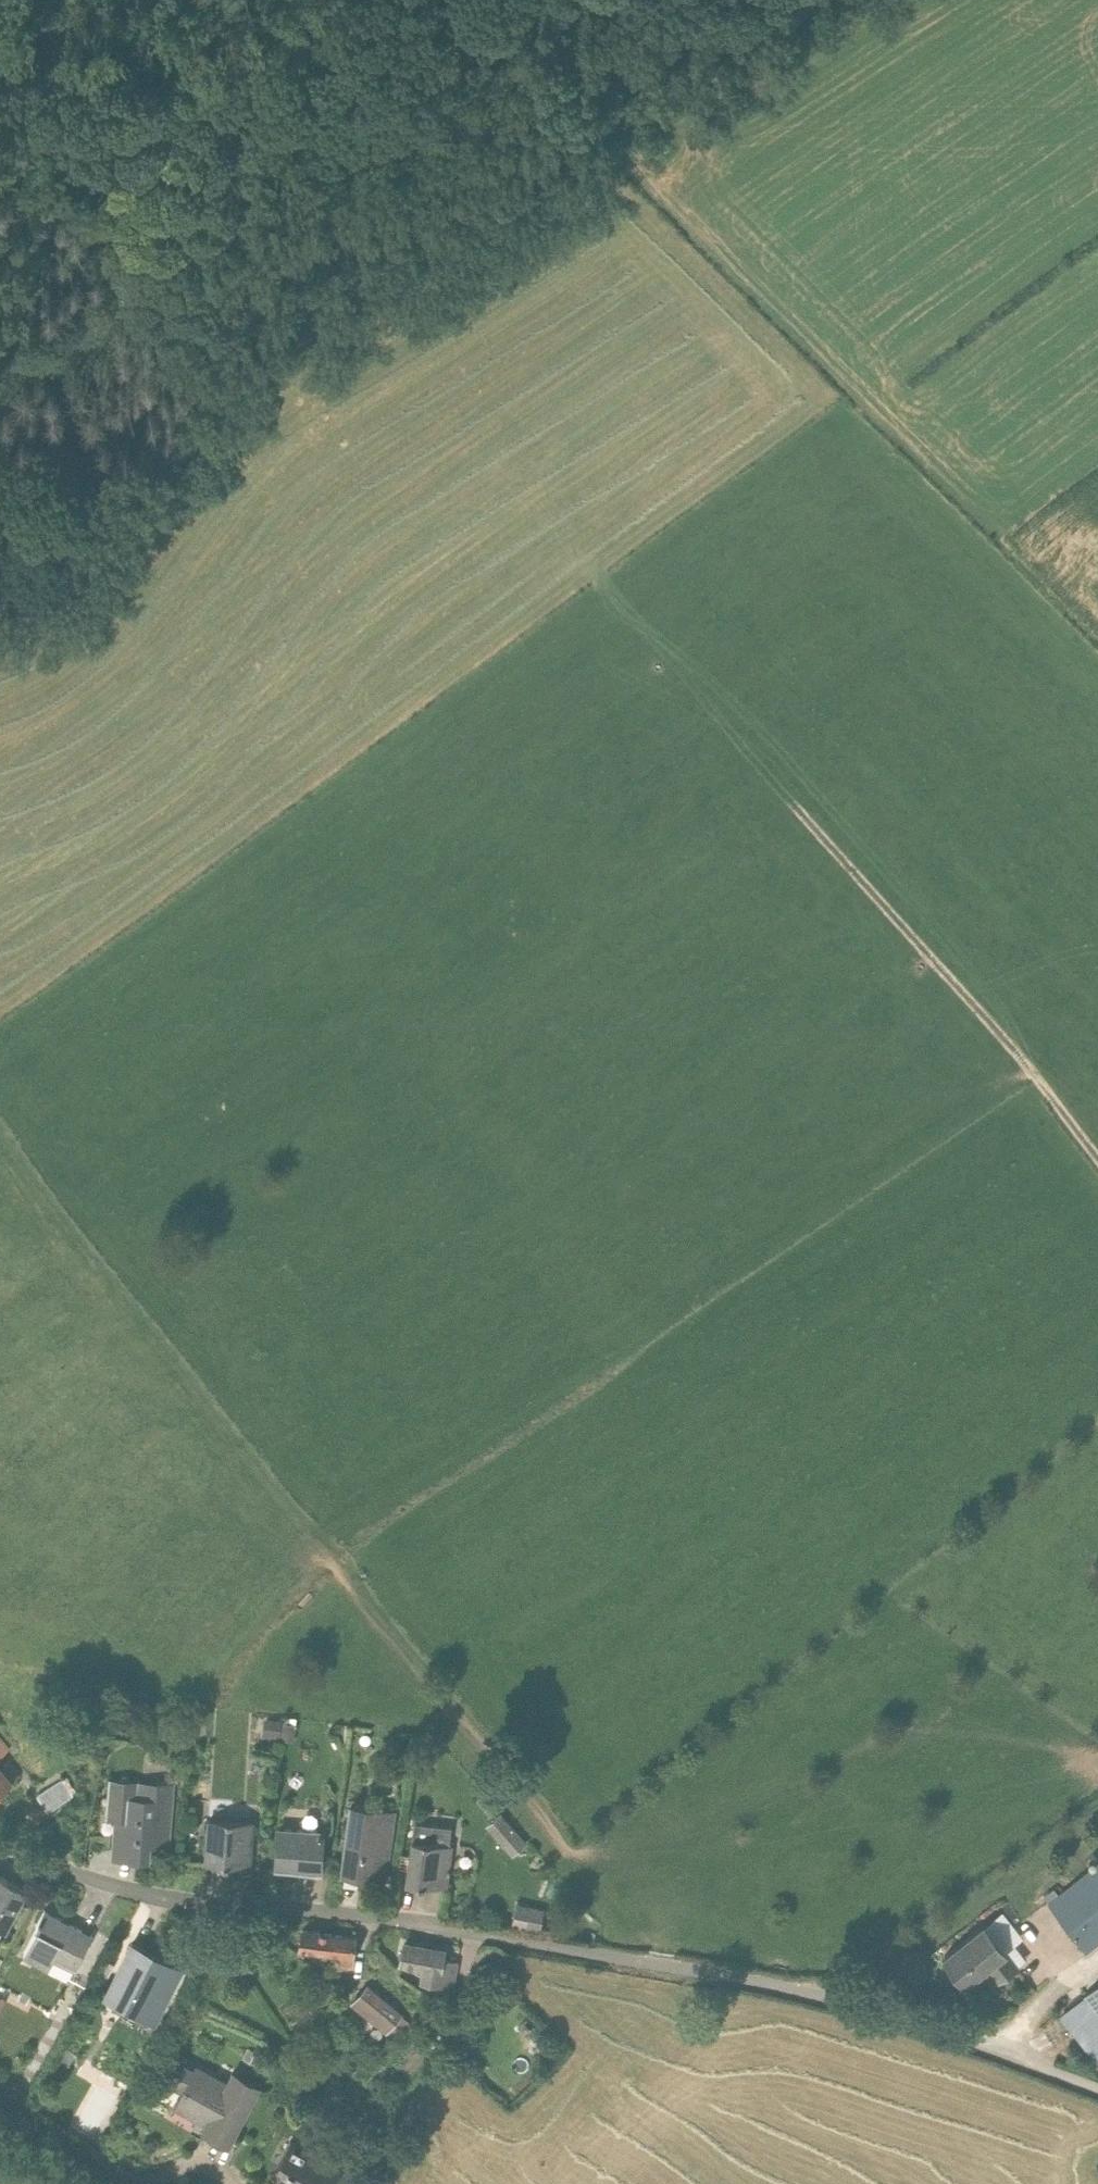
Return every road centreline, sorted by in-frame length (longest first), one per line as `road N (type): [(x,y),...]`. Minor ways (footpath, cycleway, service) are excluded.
road 1 (residential): [(1097,2086),(948,2032),(782,1986),(390,1919),(170,1898),(52,1866),(0,1839)]
road 2 (track): [(1097,1159),(1018,1055),(796,806)]
road 3 (track): [(645,110),(682,96),(832,0)]

